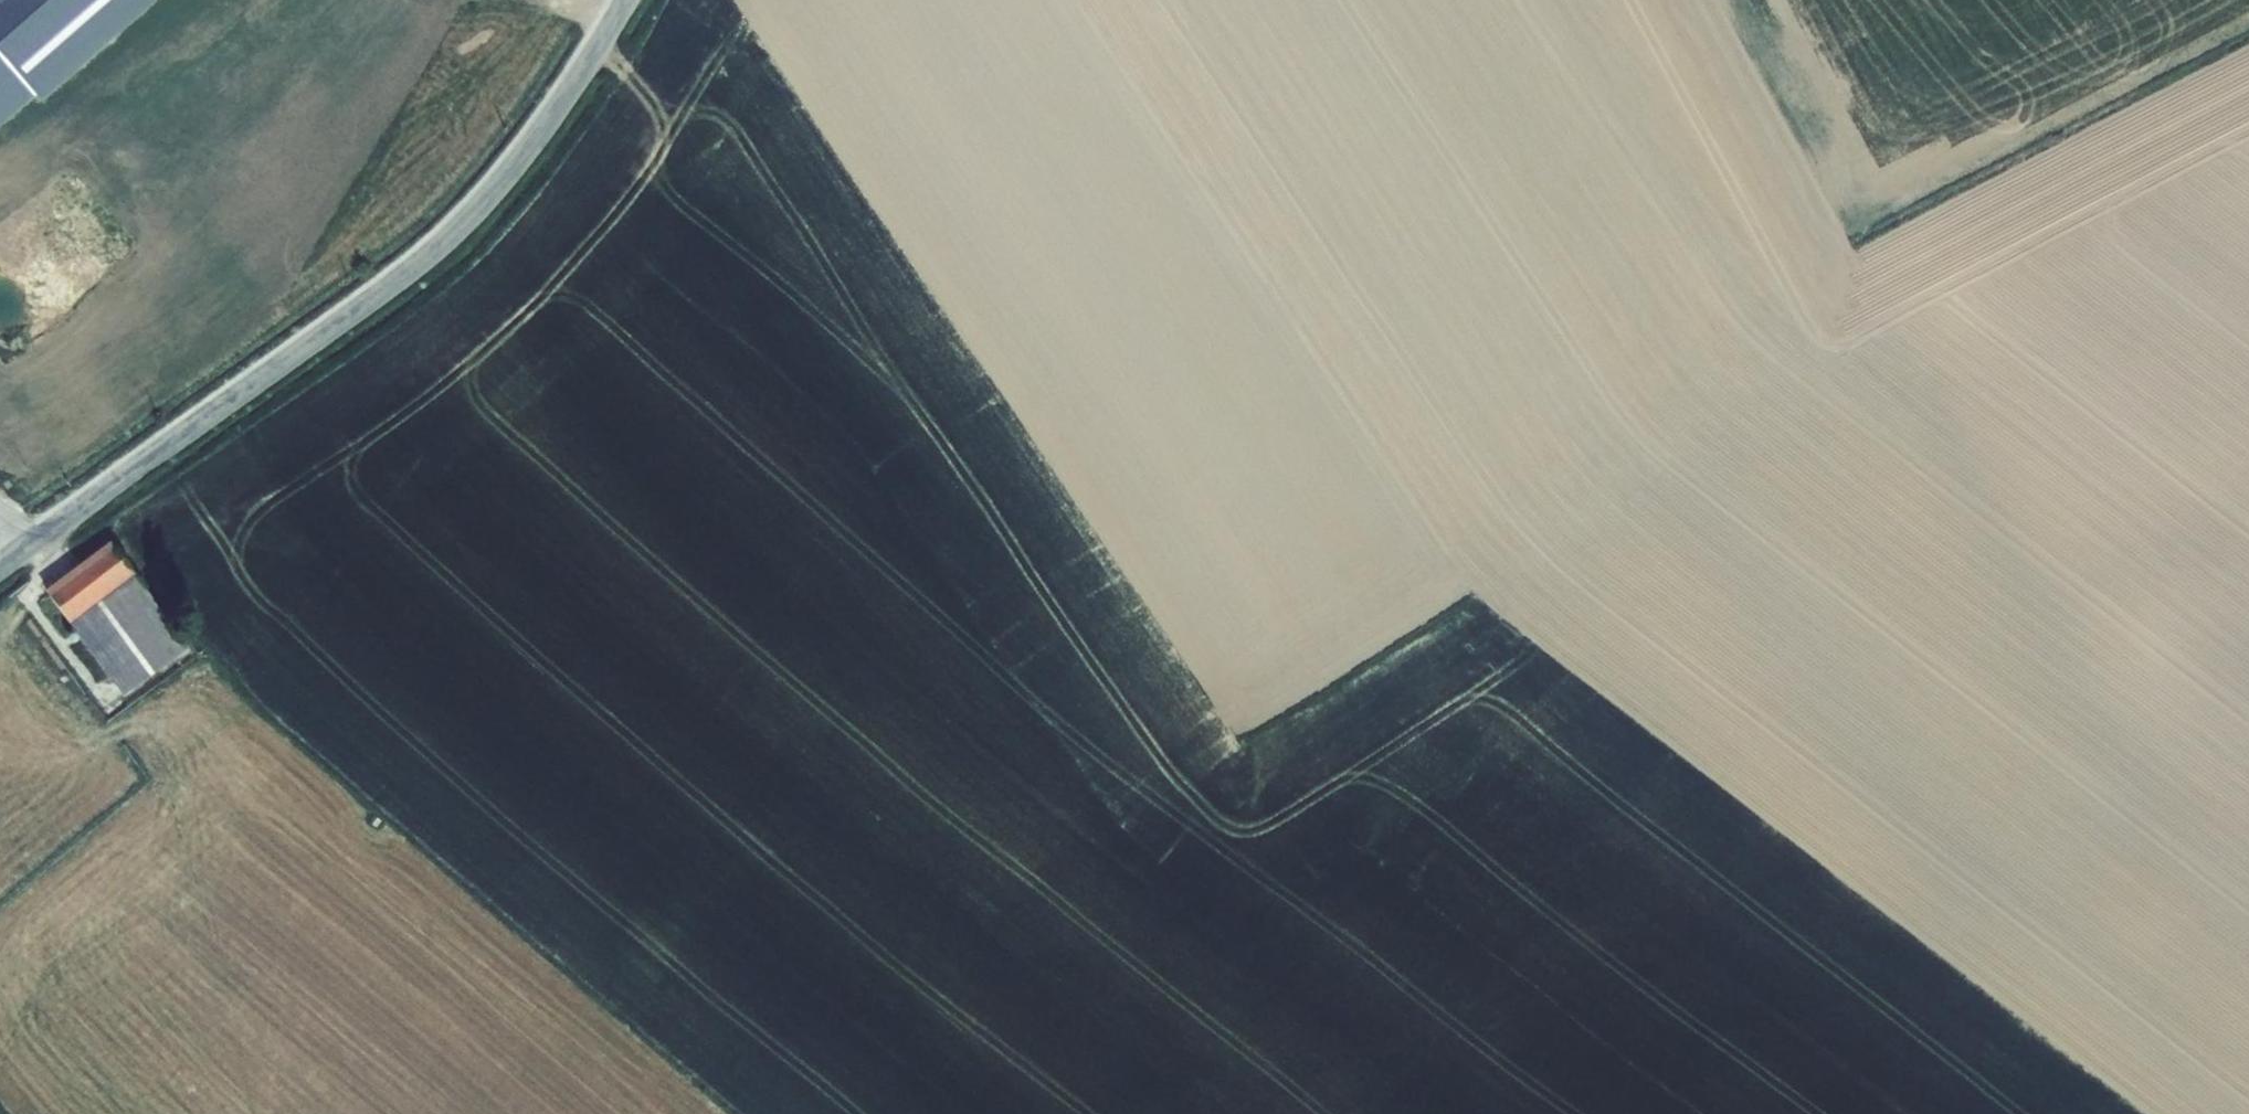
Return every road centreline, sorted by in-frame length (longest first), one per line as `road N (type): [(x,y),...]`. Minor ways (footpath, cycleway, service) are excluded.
road 1 (unclassified): [(625,0),(547,126),(443,243),(0,564)]

